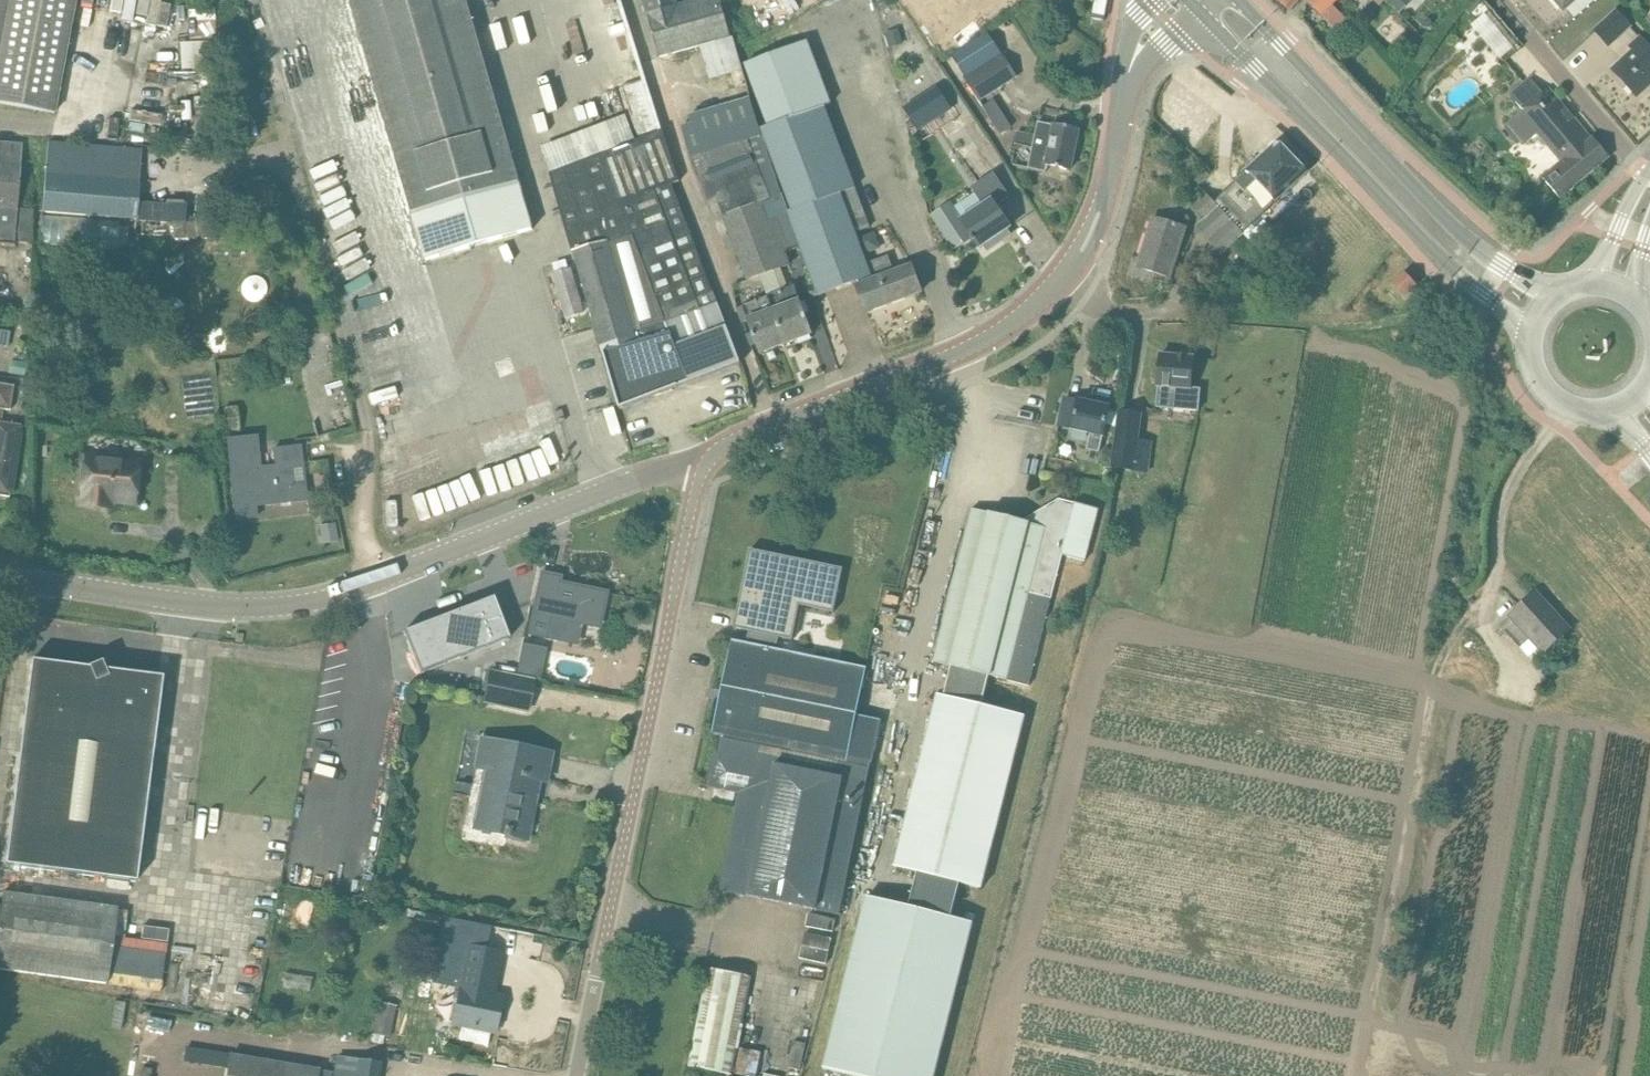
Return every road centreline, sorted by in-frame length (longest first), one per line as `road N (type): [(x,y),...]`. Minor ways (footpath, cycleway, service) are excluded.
road 1 (unclassified): [(0,573),(199,607),(266,606),(365,586),(655,471),(716,455)]
road 2 (unclassified): [(575,1075),(696,491),(716,455)]
road 3 (primary): [(1198,13),(1450,266),(1530,324)]
road 4 (primary): [(1548,298),(1446,218),(1239,0)]
road 5 (unclassified): [(716,455),(982,343),(1058,285)]
road 6 (track): [(1485,253),(1456,295),(1408,317),(1327,321),(1187,310)]
road 7 (residential): [(1649,165),(1626,150),(1498,0)]
road 8 (unclassified): [(1058,285),(1092,232),(1125,92)]
road 9 (primary): [(1530,324),(1528,365),(1545,395),(1575,413),(1616,411)]
road 10 (unclassified): [(1187,310),(1125,312),(1058,285)]

